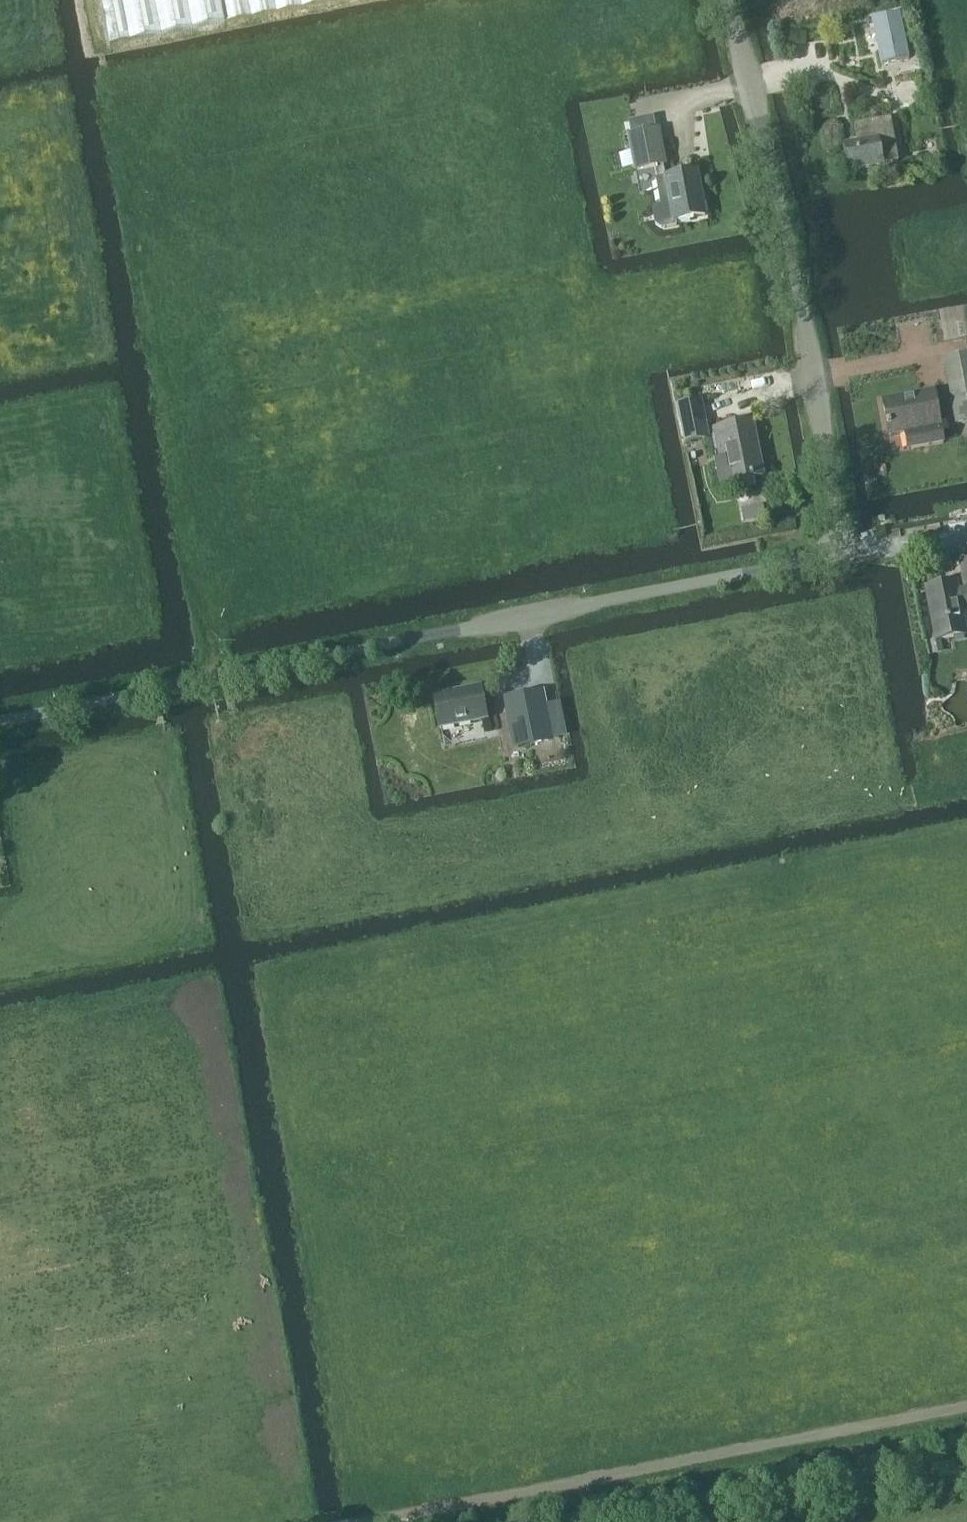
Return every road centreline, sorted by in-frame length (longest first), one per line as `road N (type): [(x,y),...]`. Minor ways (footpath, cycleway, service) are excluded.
road 1 (unclassified): [(0,722),(821,560),(839,540),(837,510),(788,236),(728,0)]

